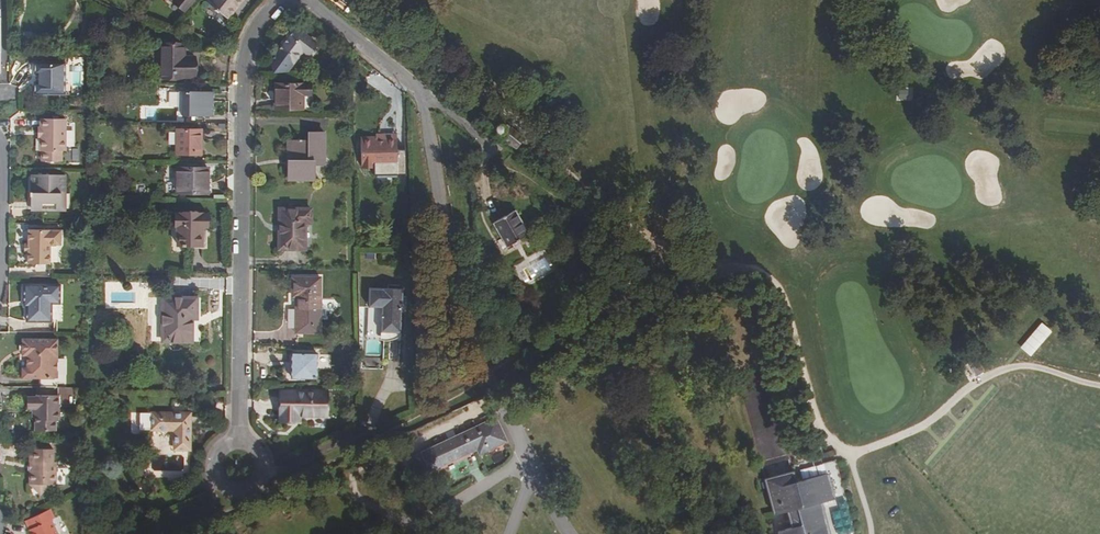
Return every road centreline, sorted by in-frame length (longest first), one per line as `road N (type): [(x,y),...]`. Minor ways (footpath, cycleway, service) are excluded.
road 1 (residential): [(260,478),(356,444),(667,288),(306,0)]
road 2 (residential): [(279,0),(244,56),(239,441)]
road 3 (residential): [(0,274),(0,145)]

